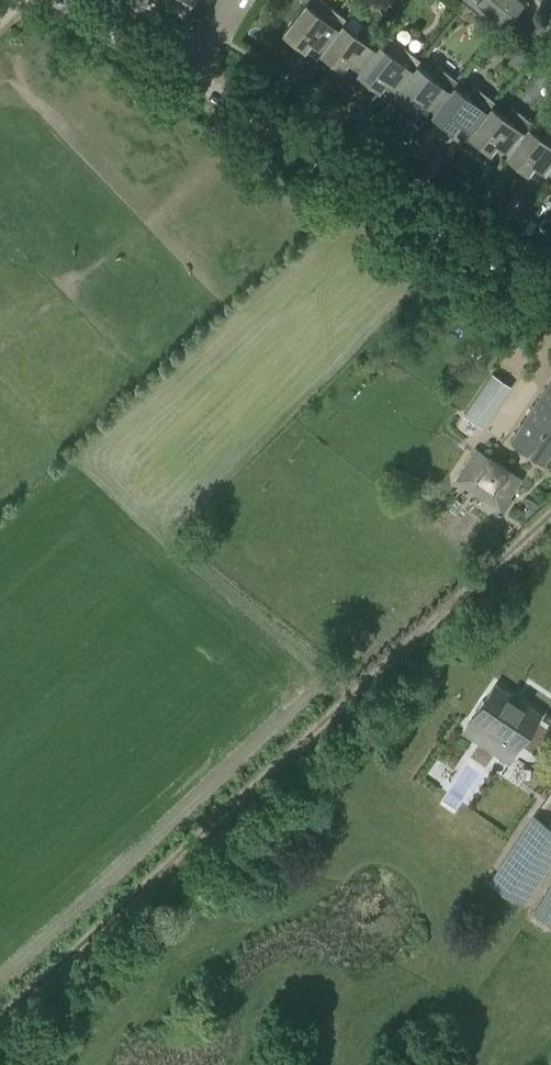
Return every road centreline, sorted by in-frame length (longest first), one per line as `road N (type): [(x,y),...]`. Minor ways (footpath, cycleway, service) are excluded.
road 1 (tertiary): [(550,294),(192,74)]
road 2 (tertiary): [(192,74),(67,0)]

